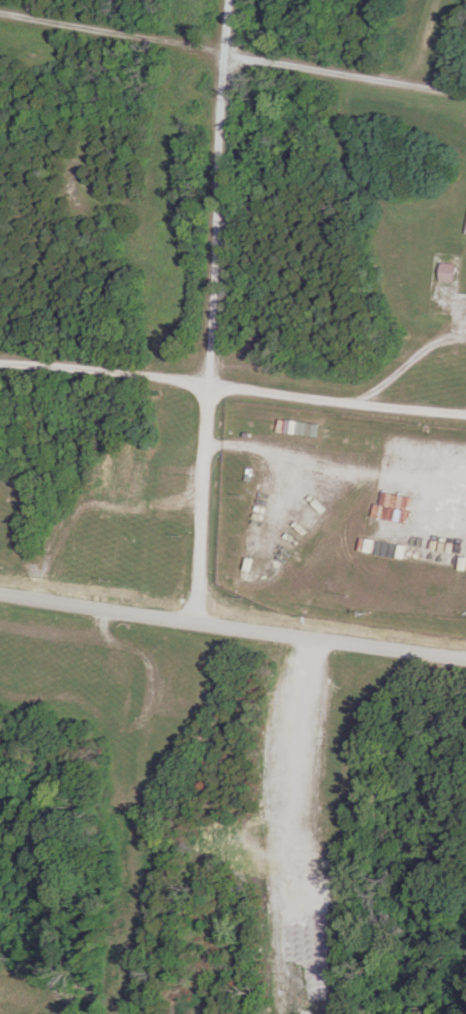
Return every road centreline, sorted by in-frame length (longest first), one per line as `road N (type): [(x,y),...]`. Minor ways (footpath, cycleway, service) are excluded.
road 1 (residential): [(0,594),(465,656)]

